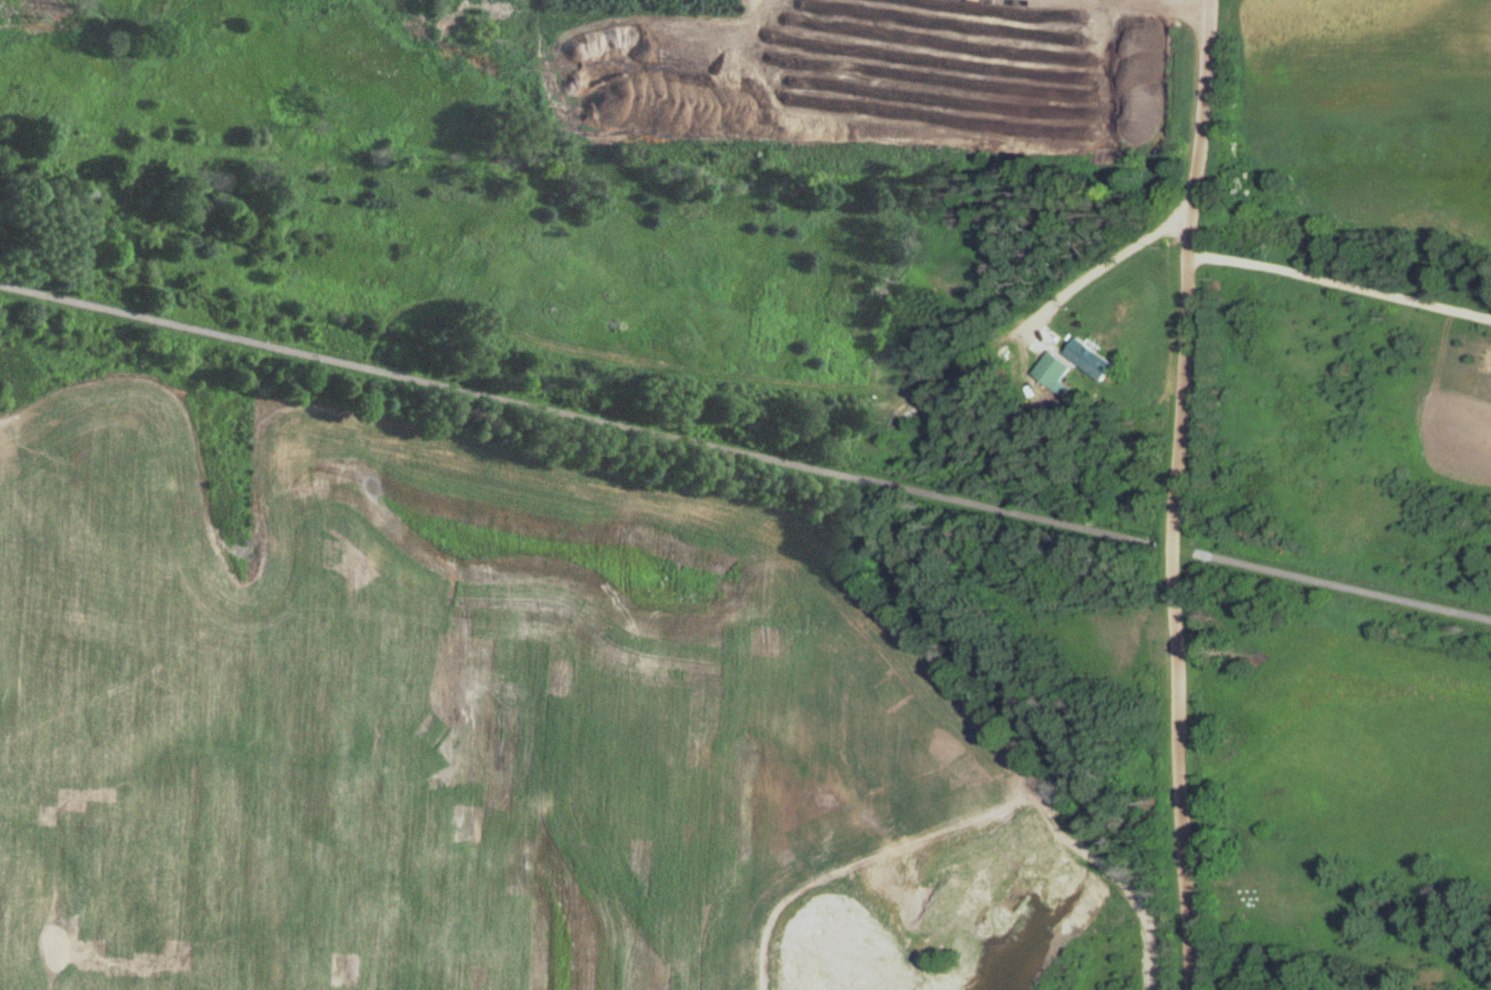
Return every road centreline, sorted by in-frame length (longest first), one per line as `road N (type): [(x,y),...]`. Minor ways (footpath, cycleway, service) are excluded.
road 1 (residential): [(1188,989),(1175,647),(1190,253)]
road 2 (residential): [(1190,253),(1208,0)]
road 3 (track): [(903,393),(926,389),(1002,337),(1020,336)]

